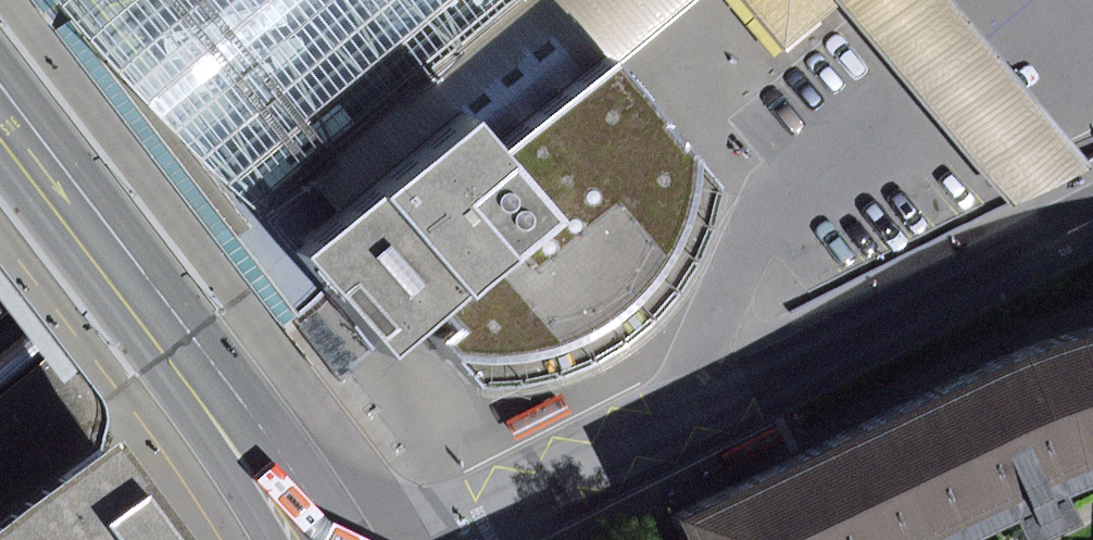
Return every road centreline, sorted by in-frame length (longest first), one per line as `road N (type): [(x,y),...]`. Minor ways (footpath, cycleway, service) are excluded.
road 1 (residential): [(446,539),(1092,221)]
road 2 (tertiary): [(0,109),(317,539)]

